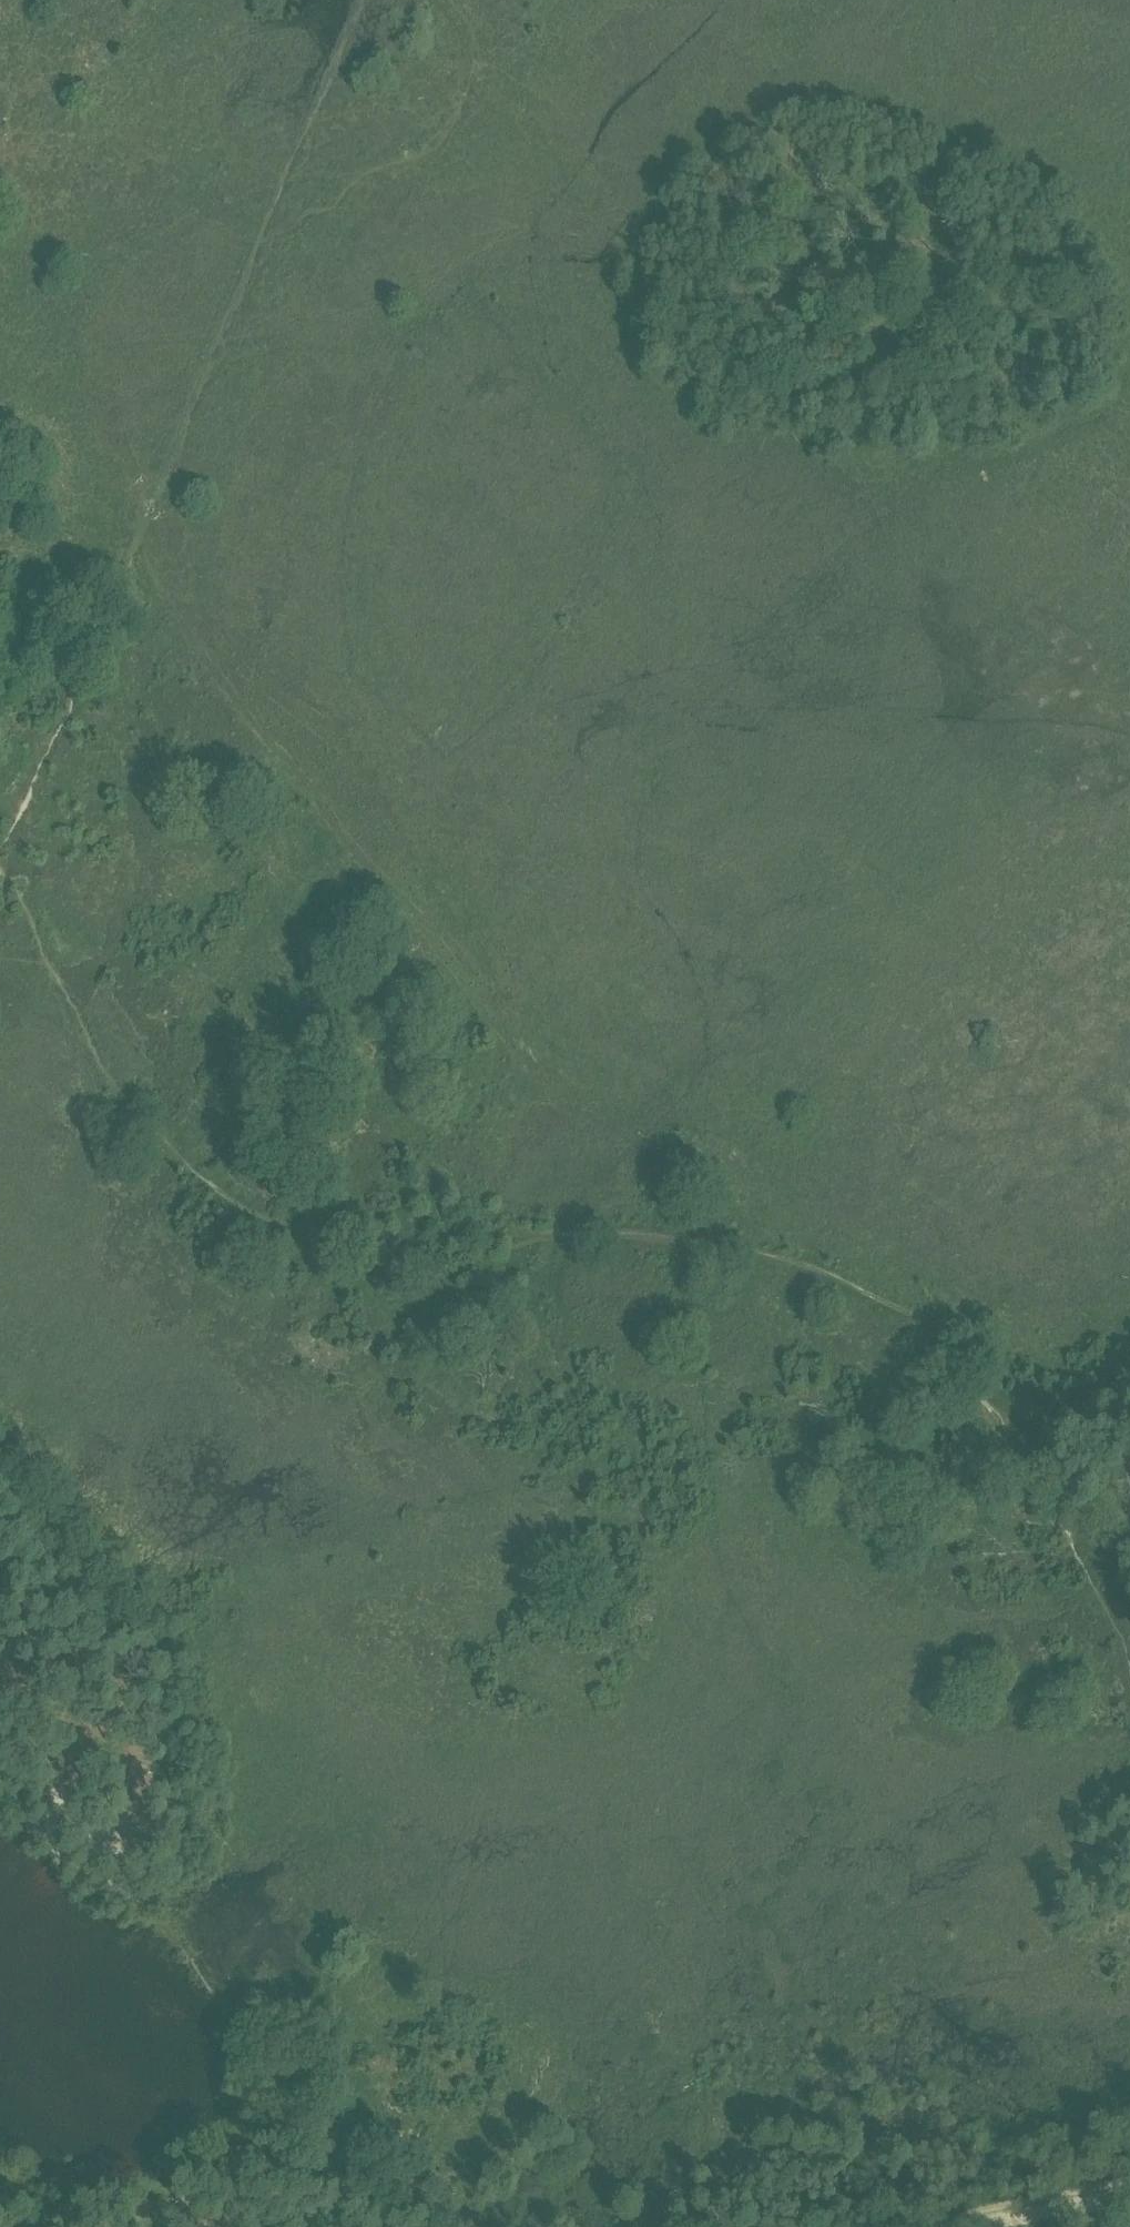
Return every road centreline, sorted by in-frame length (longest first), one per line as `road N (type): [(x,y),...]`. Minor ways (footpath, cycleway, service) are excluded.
road 1 (track): [(945,2226),(1129,2192)]

